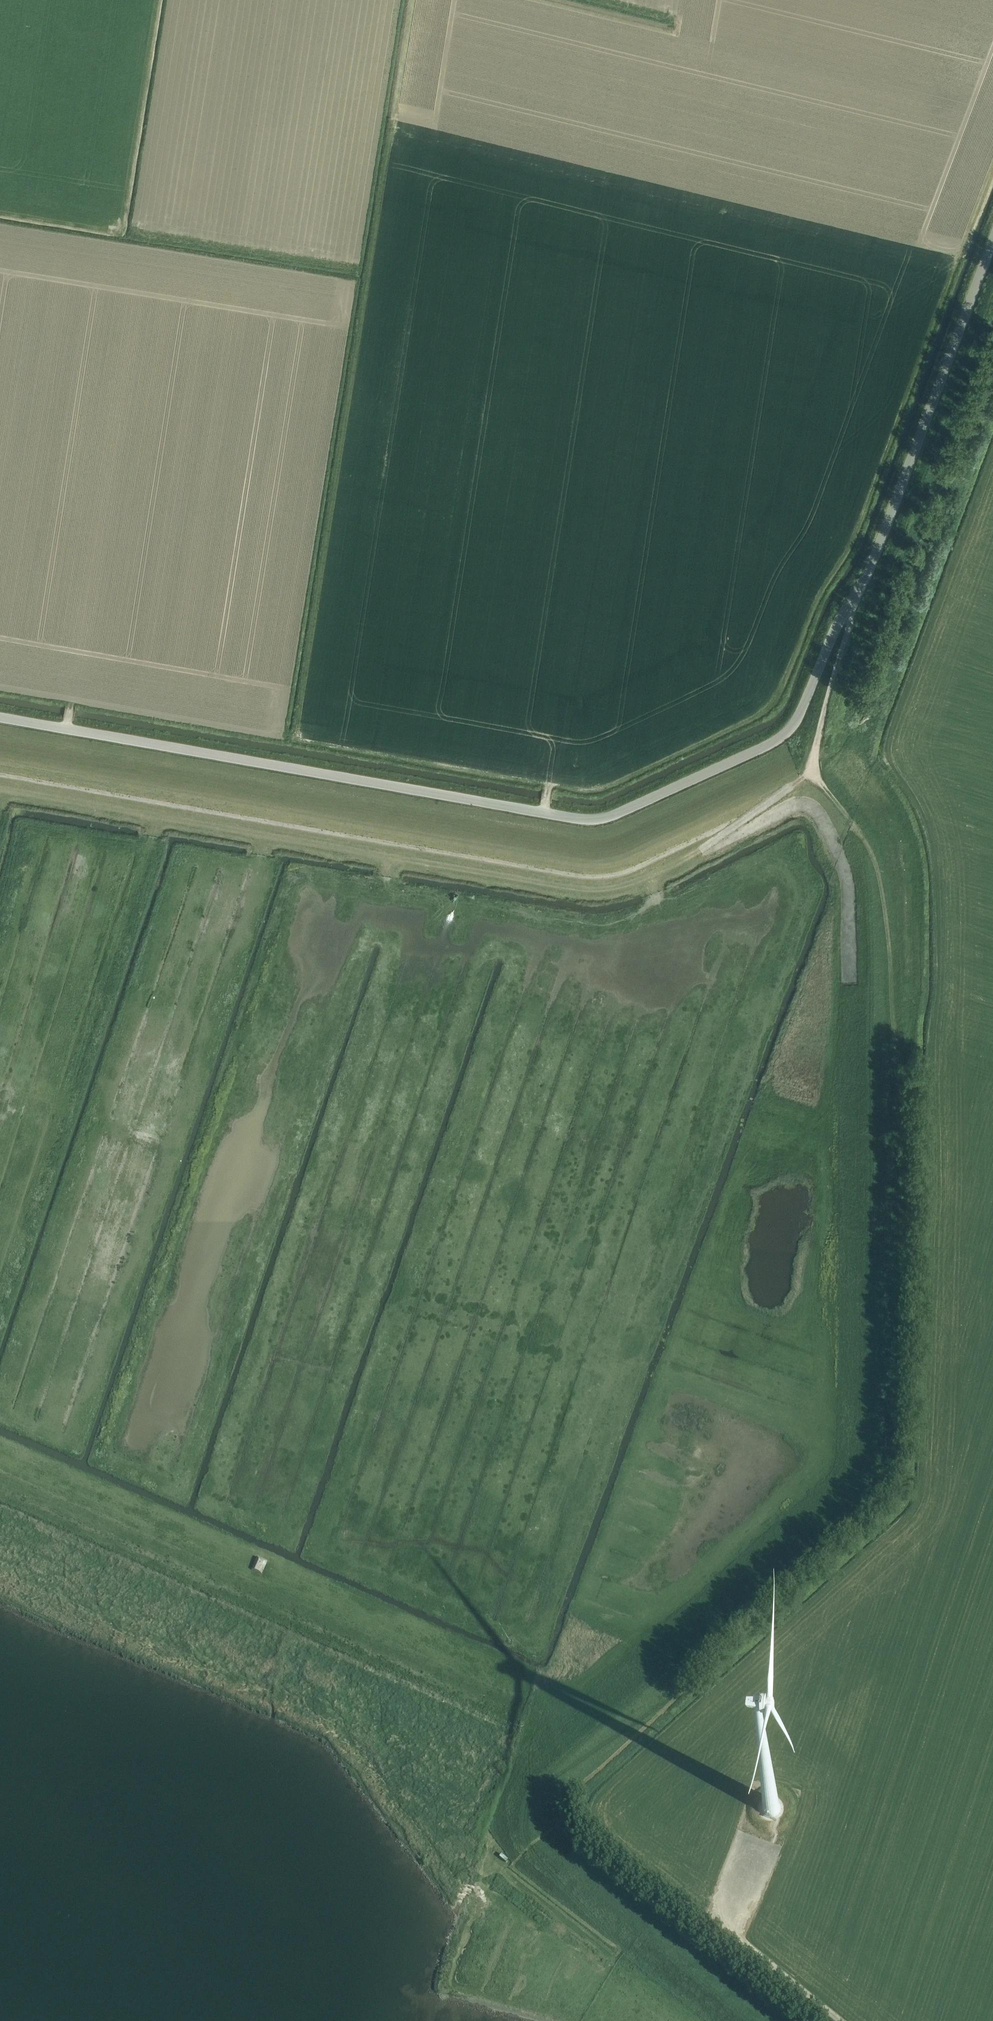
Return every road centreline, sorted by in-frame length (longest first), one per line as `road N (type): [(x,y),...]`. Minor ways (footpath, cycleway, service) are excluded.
road 1 (unclassified): [(0,717),(592,820),(777,741),(799,718),(861,586),(992,243)]
road 2 (track): [(841,2020),(668,1878)]

